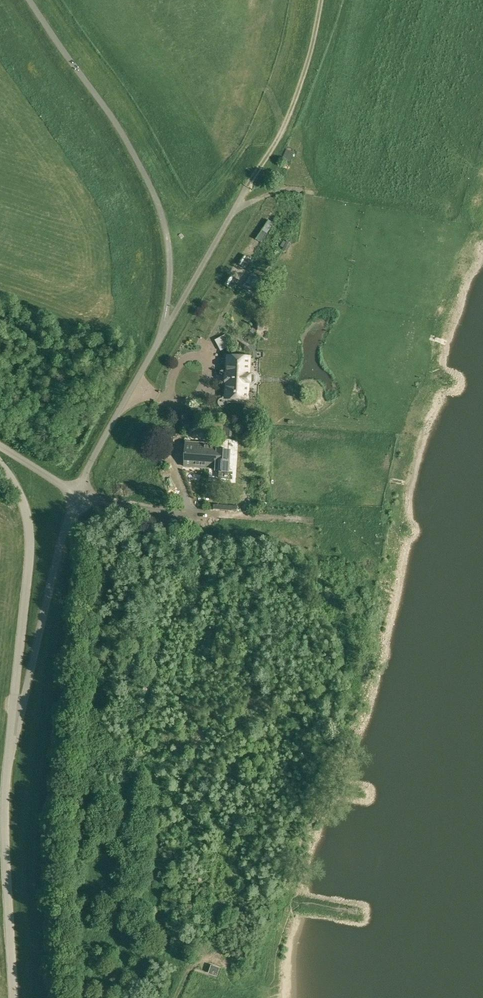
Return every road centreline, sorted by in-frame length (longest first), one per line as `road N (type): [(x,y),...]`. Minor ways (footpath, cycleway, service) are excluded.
road 1 (track): [(164,331),(283,129),(321,0)]
road 2 (unclassified): [(13,728),(31,543),(21,495),(0,464)]
road 3 (unclassified): [(14,997),(3,824),(13,728)]
road 4 (unclassified): [(13,728),(79,493)]
road 5 (unclassified): [(79,493),(164,331)]

